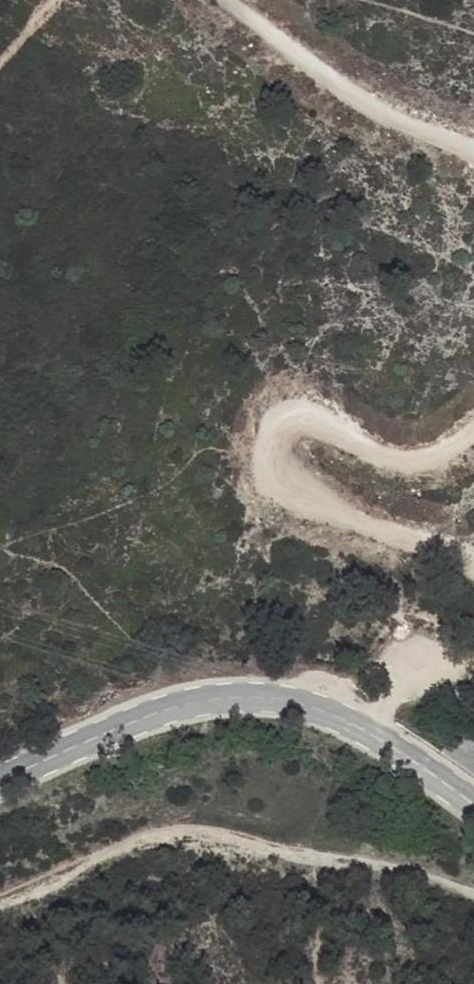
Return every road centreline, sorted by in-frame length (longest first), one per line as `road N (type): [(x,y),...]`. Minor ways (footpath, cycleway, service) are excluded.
road 1 (secondary): [(0,778),(162,711),(256,696),(304,705),(365,730),(473,806)]
road 2 (track): [(473,564),(418,541),(347,529),(277,488),(263,449),(285,423),(309,416),(402,473),(422,473),(473,442)]
road 3 (track): [(0,900),(91,850),(151,829),(209,827),(473,884)]
road 4 (track): [(473,152),(409,136),(223,0)]
road 5 (track): [(365,730),(411,678),(455,670),(473,683)]

